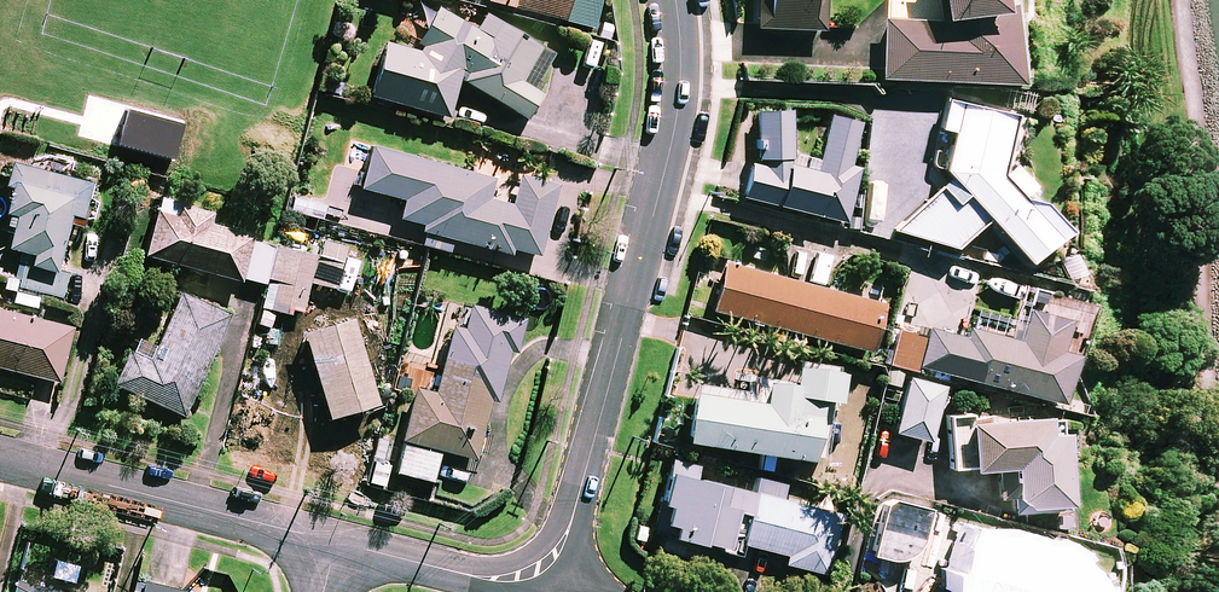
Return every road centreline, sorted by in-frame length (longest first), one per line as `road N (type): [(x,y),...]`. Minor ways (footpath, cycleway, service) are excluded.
road 1 (residential): [(548,575),(582,507),(656,207),(681,57),(673,0)]
road 2 (residential): [(0,460),(334,543)]
road 3 (residential): [(334,543),(463,575),(507,581),(548,575)]

